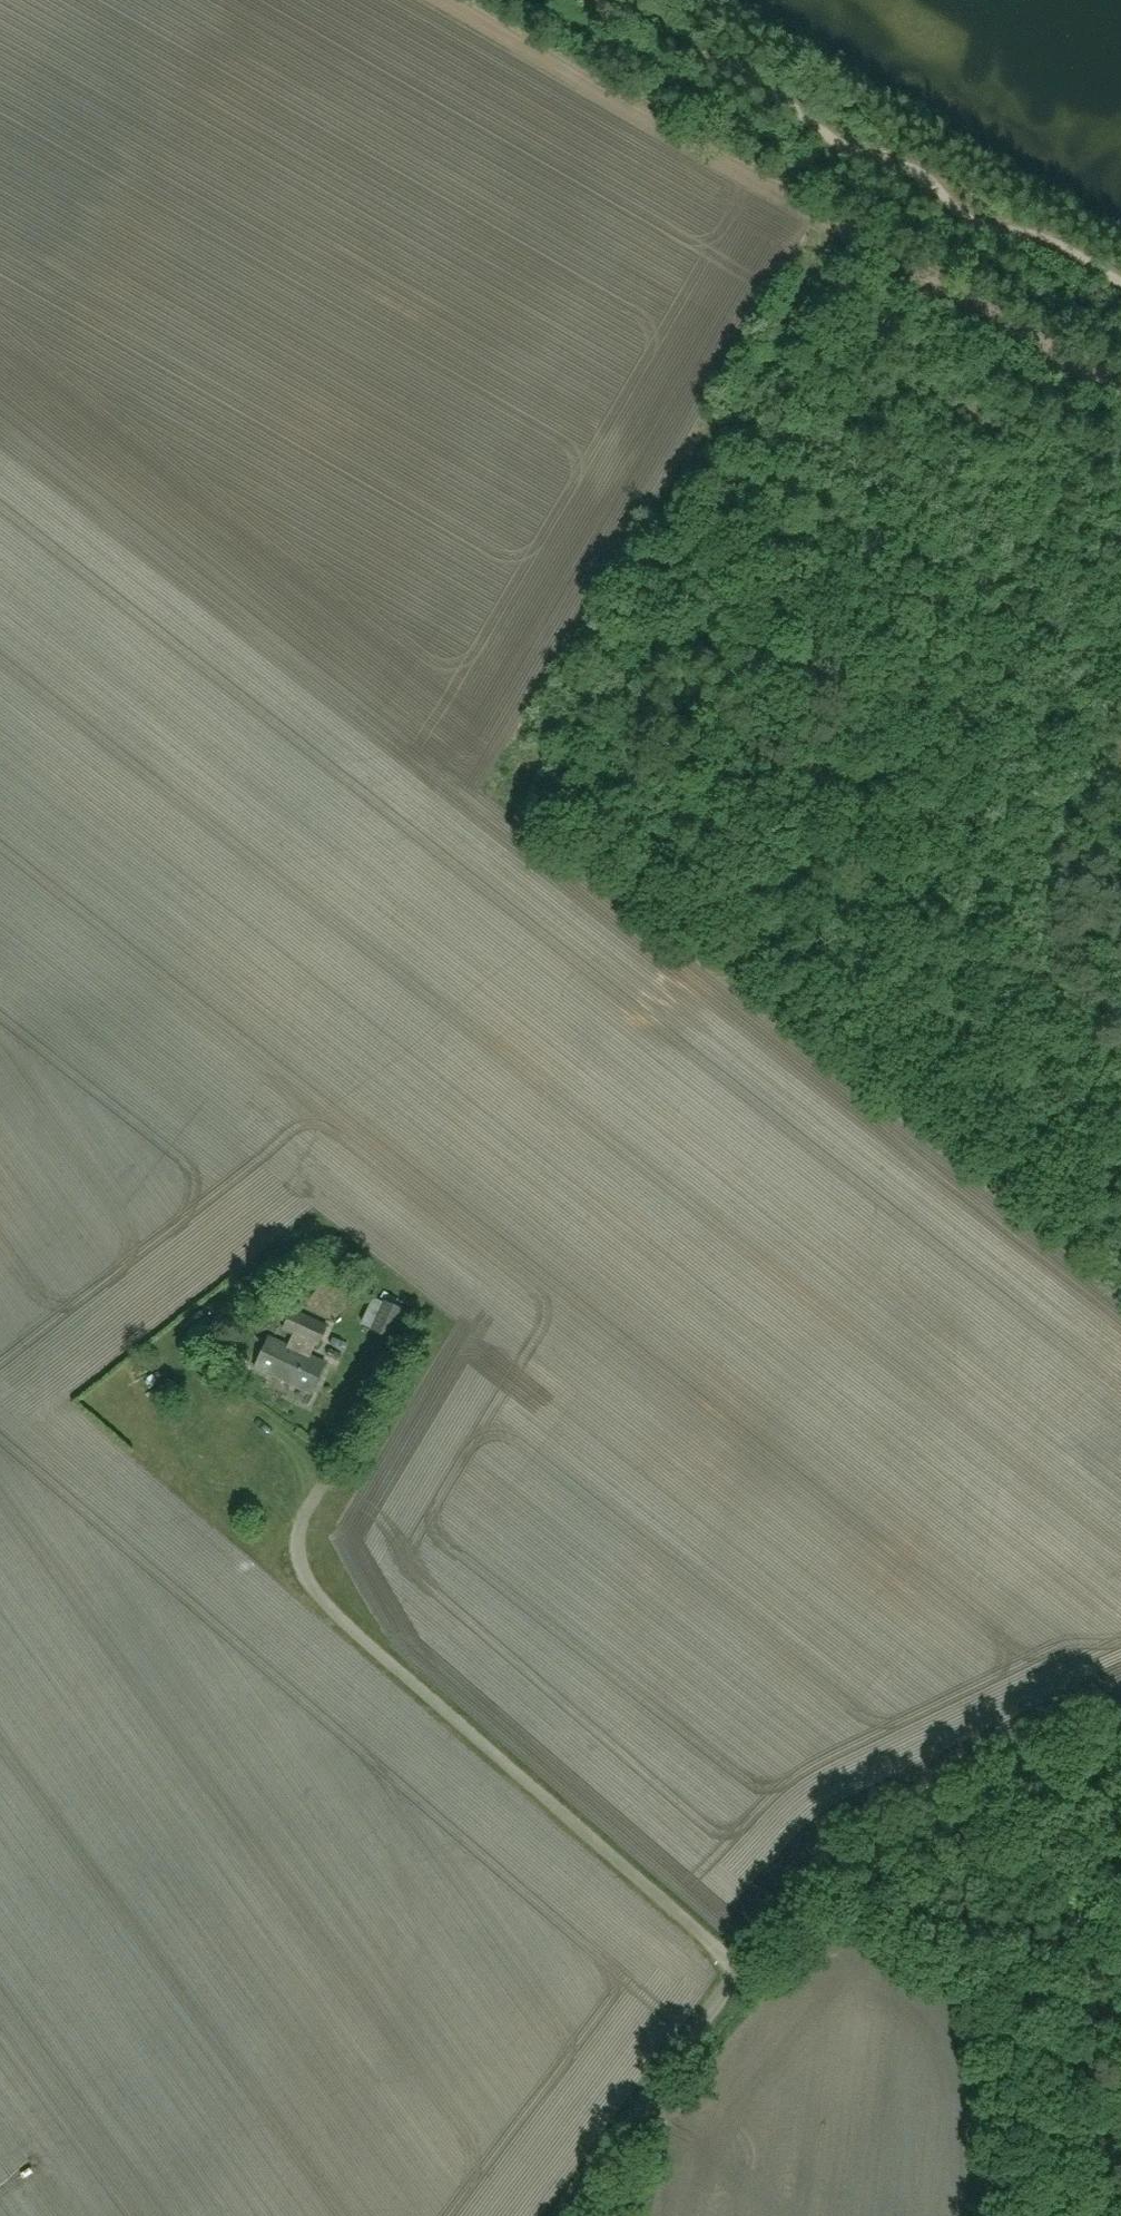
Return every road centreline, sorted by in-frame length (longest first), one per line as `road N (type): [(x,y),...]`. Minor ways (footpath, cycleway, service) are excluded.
road 1 (track): [(449,0),(1120,385)]
road 2 (unclassified): [(556,2215),(806,1889),(842,1865),(1120,1738)]

